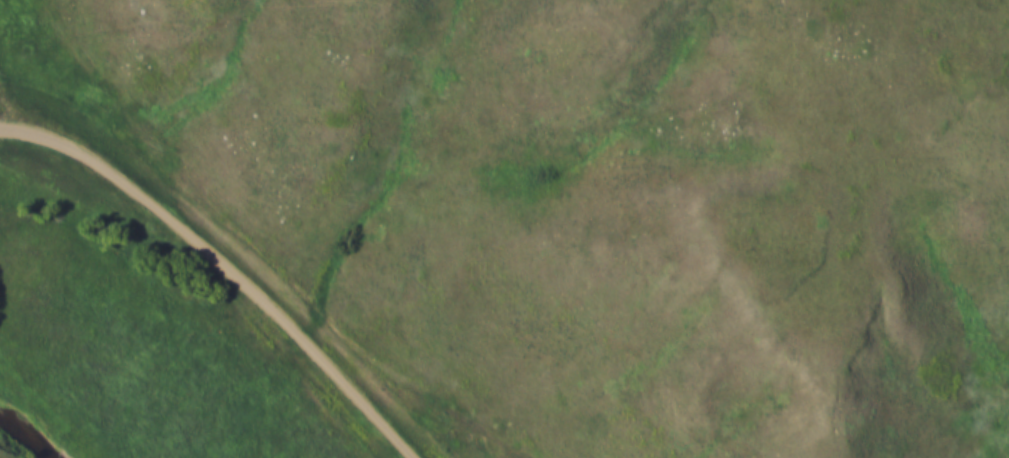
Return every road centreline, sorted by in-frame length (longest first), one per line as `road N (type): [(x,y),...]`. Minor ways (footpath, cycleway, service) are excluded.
road 1 (tertiary): [(415,457),(287,318),(131,188),(56,139),(0,128)]

